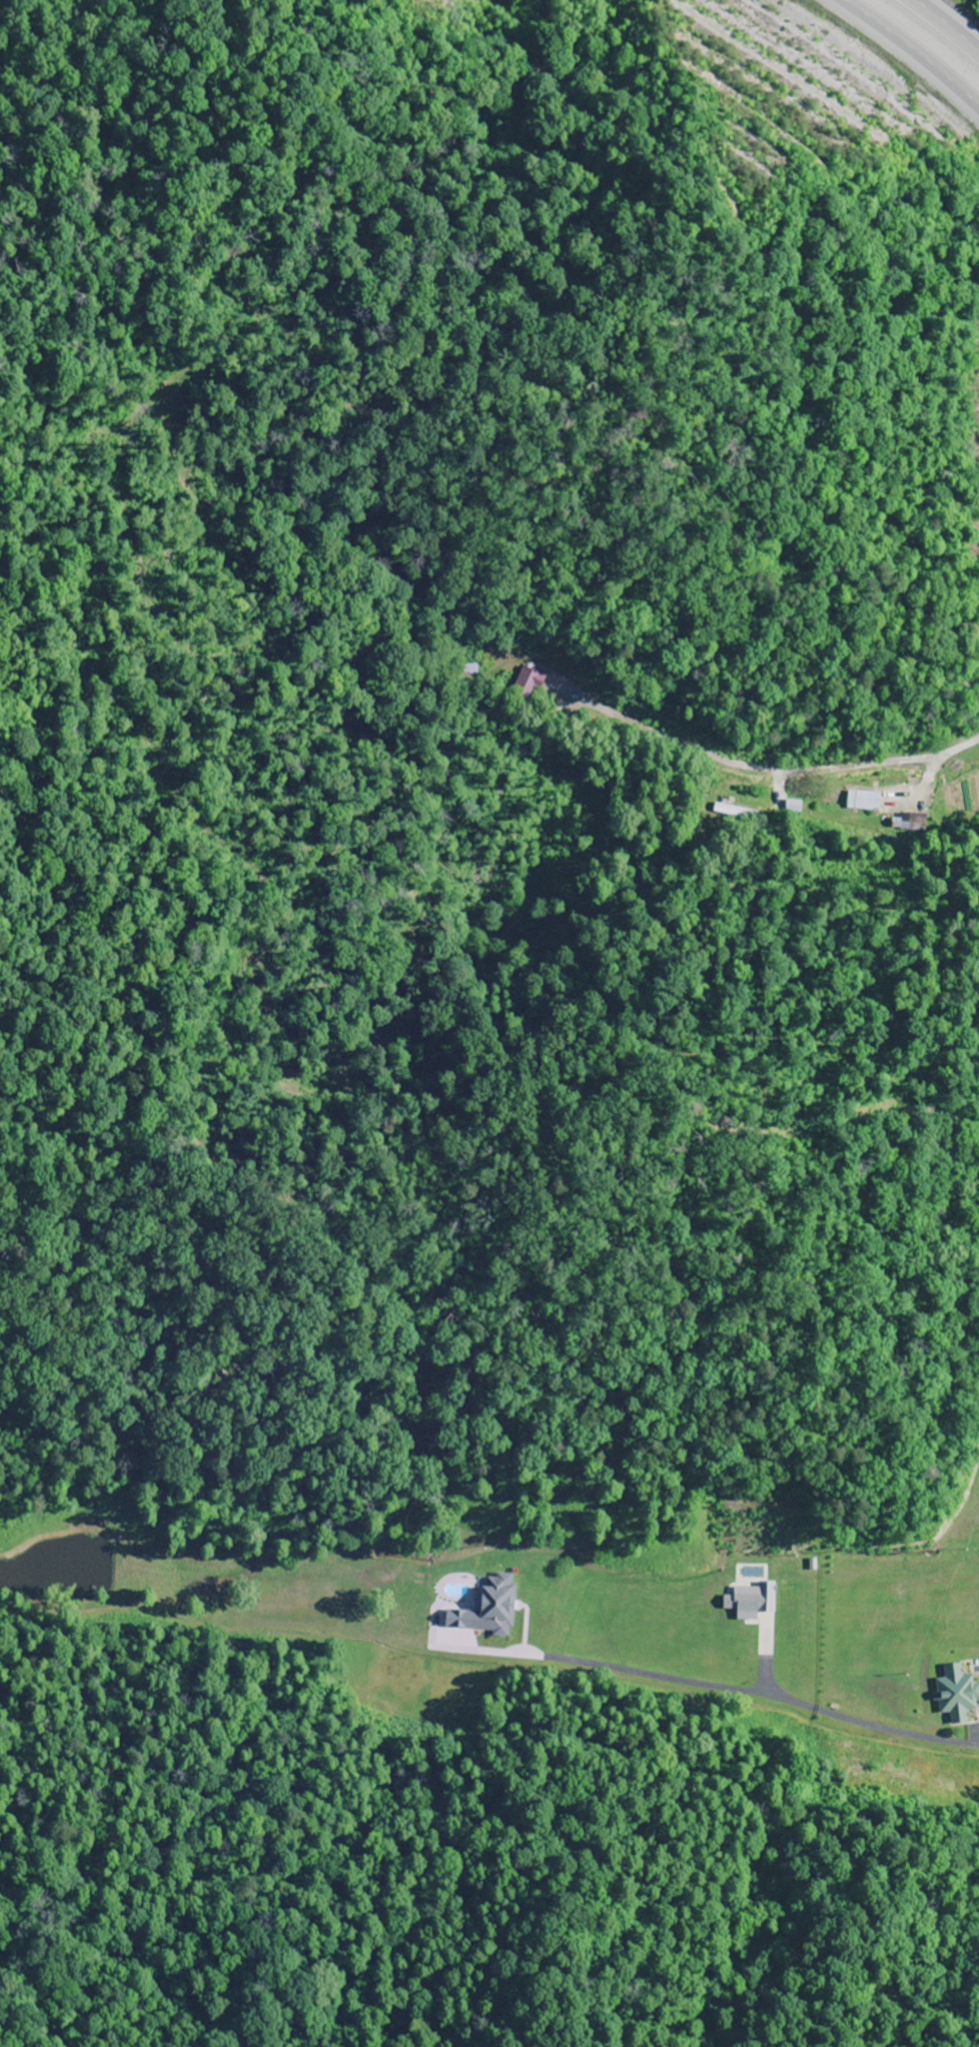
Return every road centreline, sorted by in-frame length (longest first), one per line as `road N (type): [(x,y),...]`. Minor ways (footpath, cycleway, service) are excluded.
road 1 (trunk): [(836,0),(978,113)]

